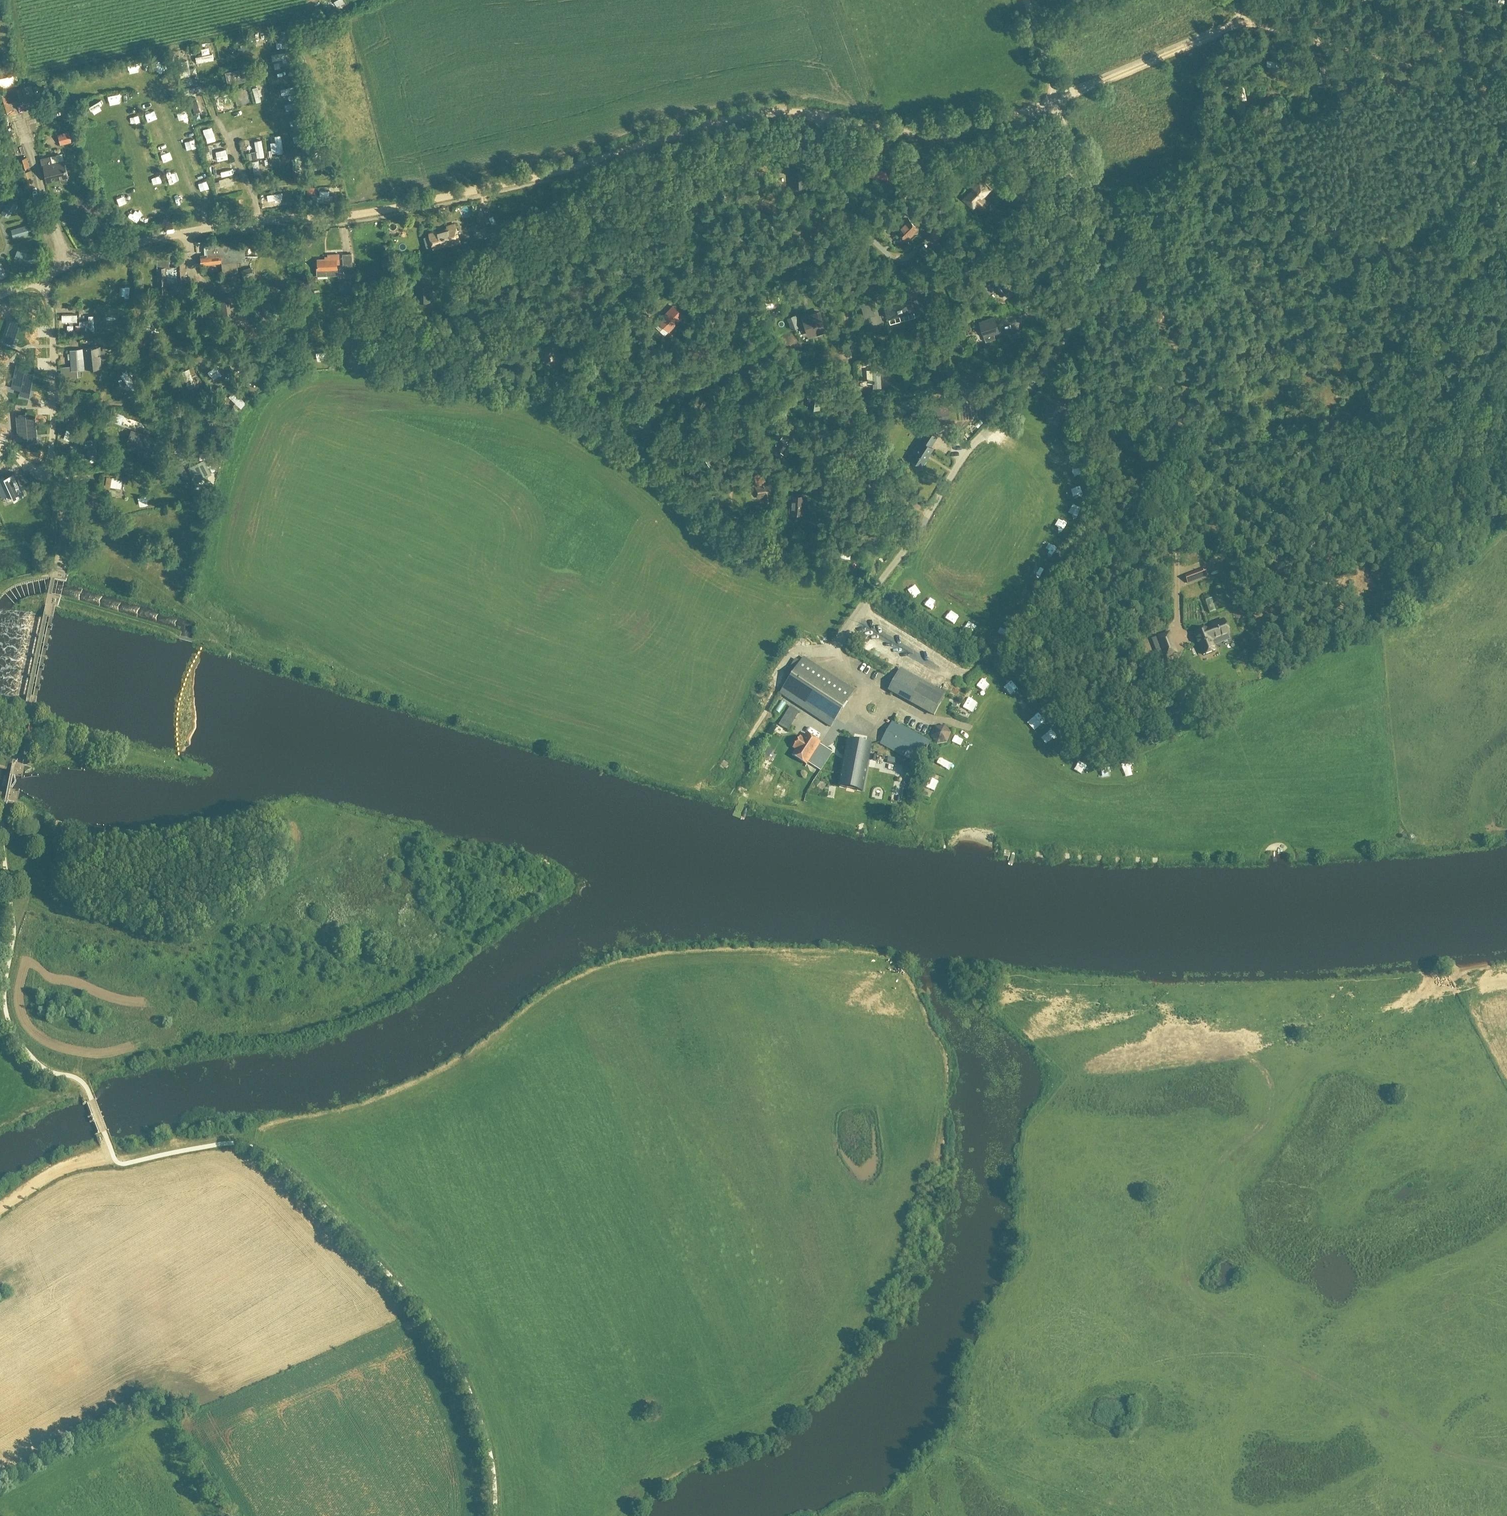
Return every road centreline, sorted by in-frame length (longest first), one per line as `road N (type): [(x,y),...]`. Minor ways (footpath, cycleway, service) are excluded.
road 1 (track): [(1460,77),(1235,27),(1072,96),(992,118),(913,130),(806,109),(750,110),(380,211),(259,220)]
road 2 (unclassified): [(848,622),(911,542),(968,447),(1069,336),(1083,293),(1070,154),(1027,0)]
road 3 (track): [(819,111),(846,196),(838,357),(852,468),(929,513)]
road 4 (track): [(1083,277),(1129,319),(1144,363),(1143,402),(1171,439),(1183,628)]
road 5 (track): [(737,113),(747,160),(661,237),(581,278),(452,293)]
road 6 (unclassified): [(53,577),(64,532),(49,481),(52,317),(43,278)]
road 7 (track): [(848,226),(826,252),(749,292),(701,360),(653,405)]
road 8 (track): [(54,399),(98,402),(146,309),(192,291),(186,231)]
road 9 (unclassified): [(43,278),(155,238),(259,220)]
road 10 (track): [(192,291),(243,290),(272,323),(288,327),(321,319)]
road 11 (track): [(112,1152),(54,1173),(0,1209)]

